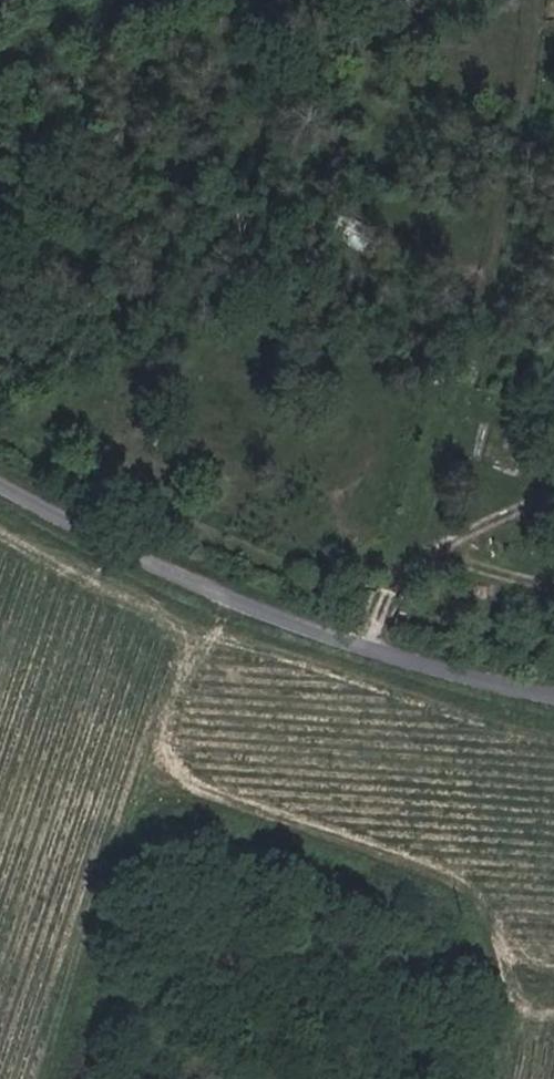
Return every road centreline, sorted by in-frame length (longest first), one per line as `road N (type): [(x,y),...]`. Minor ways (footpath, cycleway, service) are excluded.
road 1 (unclassified): [(0,475),(67,511),(399,654),(553,695)]

